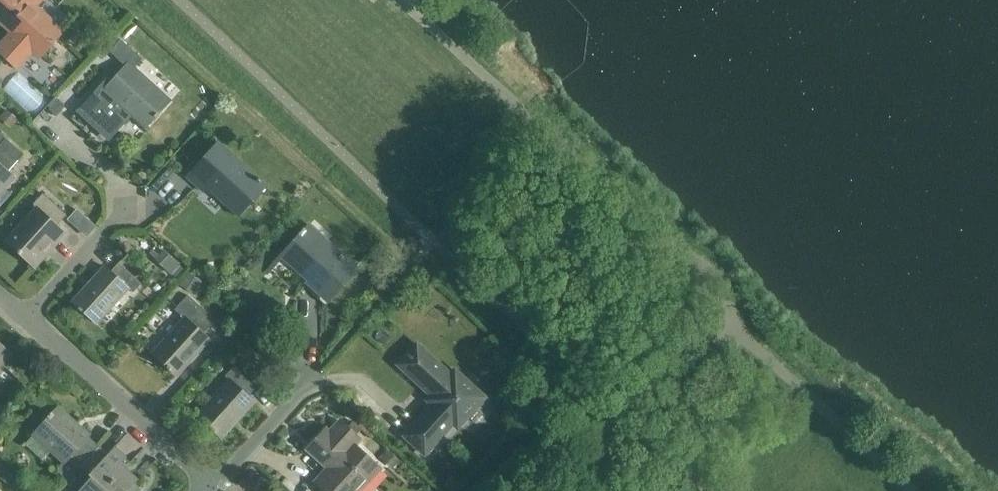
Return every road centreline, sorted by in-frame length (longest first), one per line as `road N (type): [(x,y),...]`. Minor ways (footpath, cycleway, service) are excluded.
road 1 (residential): [(28,314),(212,485)]
road 2 (residential): [(212,485),(310,375)]
road 3 (residential): [(28,314),(123,211)]

